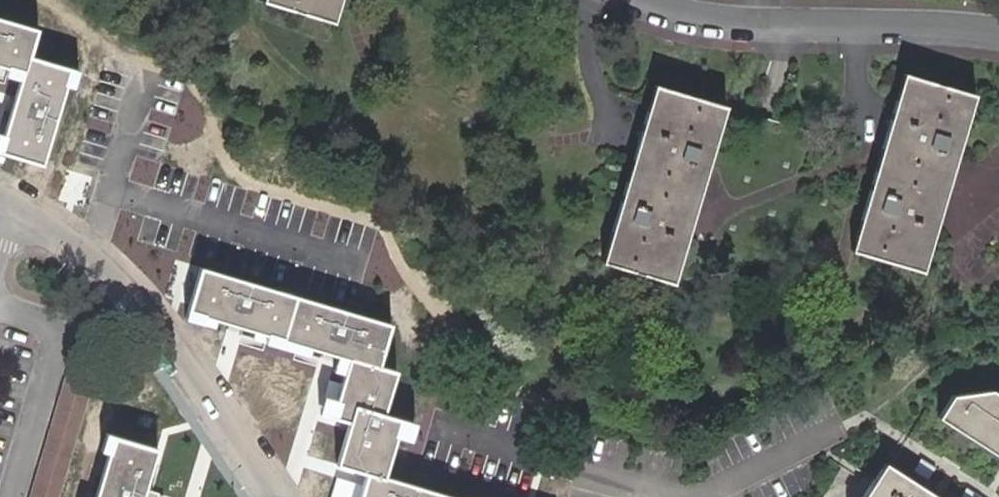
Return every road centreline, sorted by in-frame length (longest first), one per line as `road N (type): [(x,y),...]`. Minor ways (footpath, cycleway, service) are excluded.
road 1 (residential): [(12,205),(139,305),(273,496)]
road 2 (residential): [(635,0),(706,18),(998,33)]

